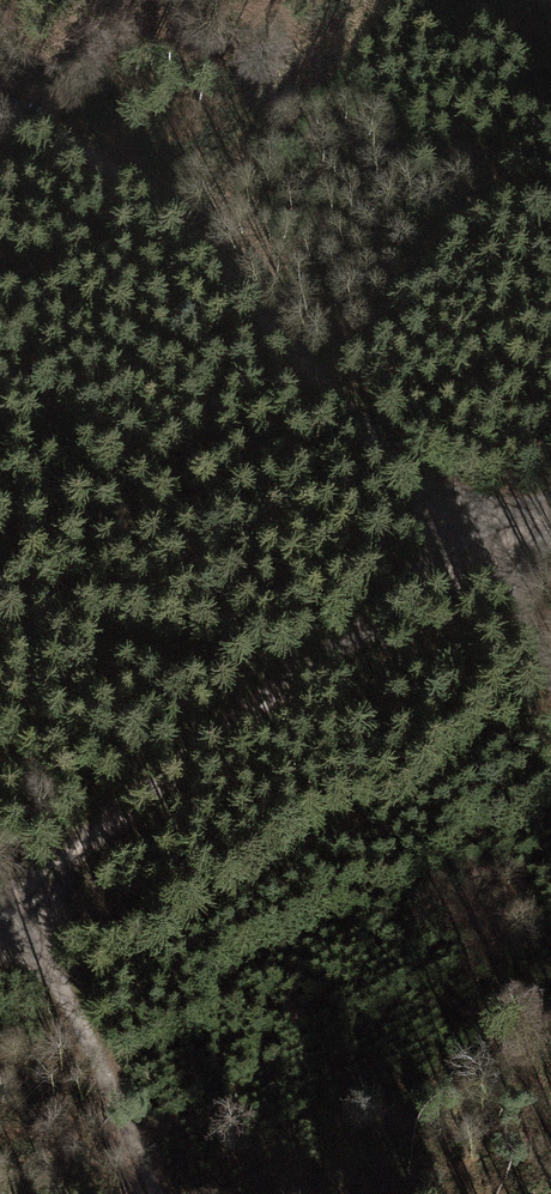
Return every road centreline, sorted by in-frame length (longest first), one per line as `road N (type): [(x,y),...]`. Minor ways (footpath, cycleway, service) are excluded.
road 1 (track): [(550,688),(481,546),(162,208),(81,146),(0,116)]
road 2 (unclassified): [(0,914),(49,878),(133,794),(237,716),(481,546),(550,508)]
road 3 (track): [(16,904),(148,1193)]

